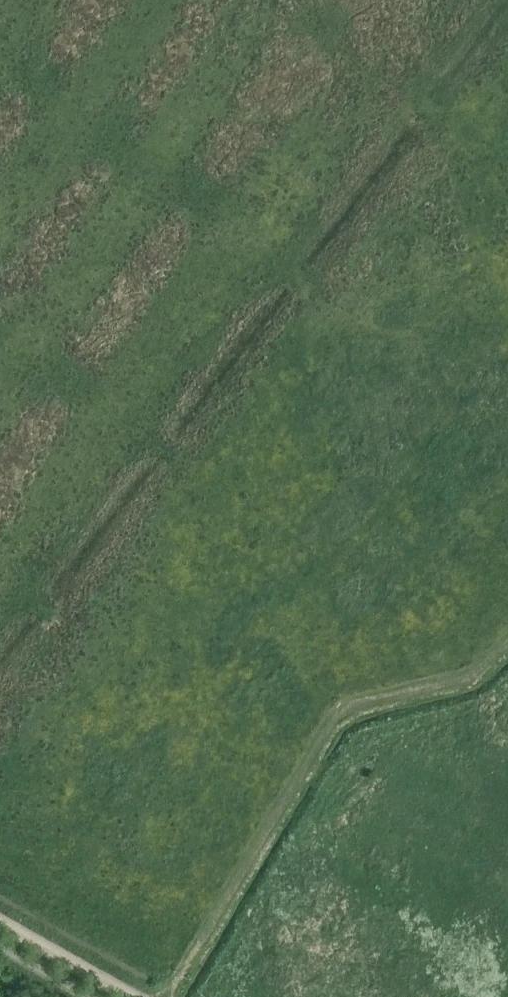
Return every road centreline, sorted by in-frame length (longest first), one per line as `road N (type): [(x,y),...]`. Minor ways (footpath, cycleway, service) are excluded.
road 1 (track): [(165,996),(336,721),(465,681),(507,650)]
road 2 (track): [(0,923),(134,996)]

